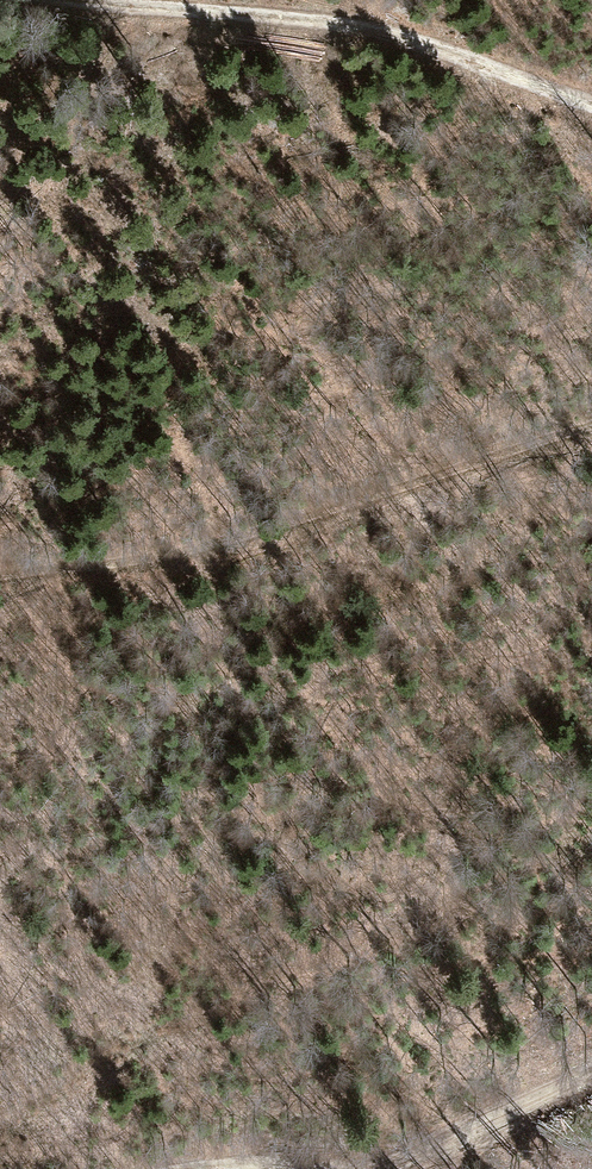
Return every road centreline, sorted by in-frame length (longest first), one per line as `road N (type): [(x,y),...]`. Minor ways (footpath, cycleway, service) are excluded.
road 1 (track): [(0,571),(202,548),(591,431)]
road 2 (track): [(50,0),(349,25),(414,40),(591,104)]
road 3 (track): [(591,1071),(380,1168)]

